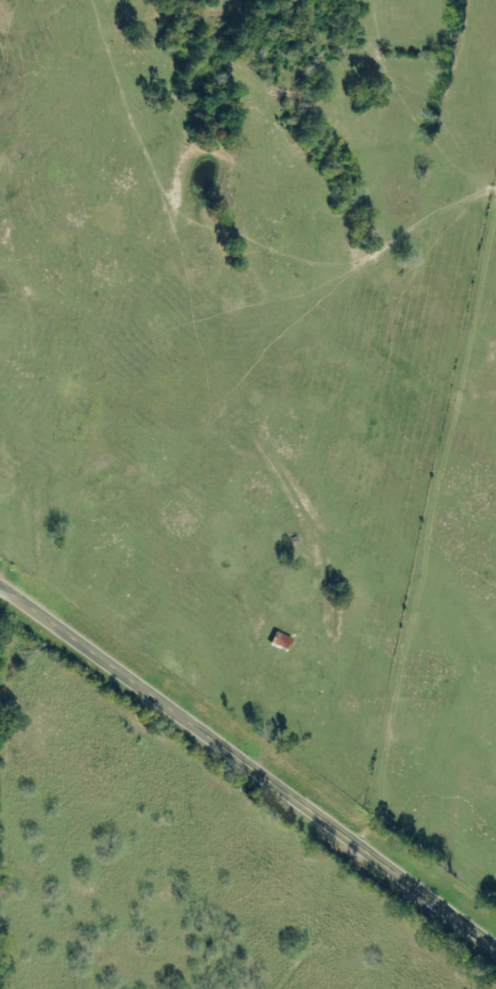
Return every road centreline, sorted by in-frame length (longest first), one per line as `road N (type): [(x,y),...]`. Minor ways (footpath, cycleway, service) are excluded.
road 1 (secondary): [(0,578),(495,938)]

